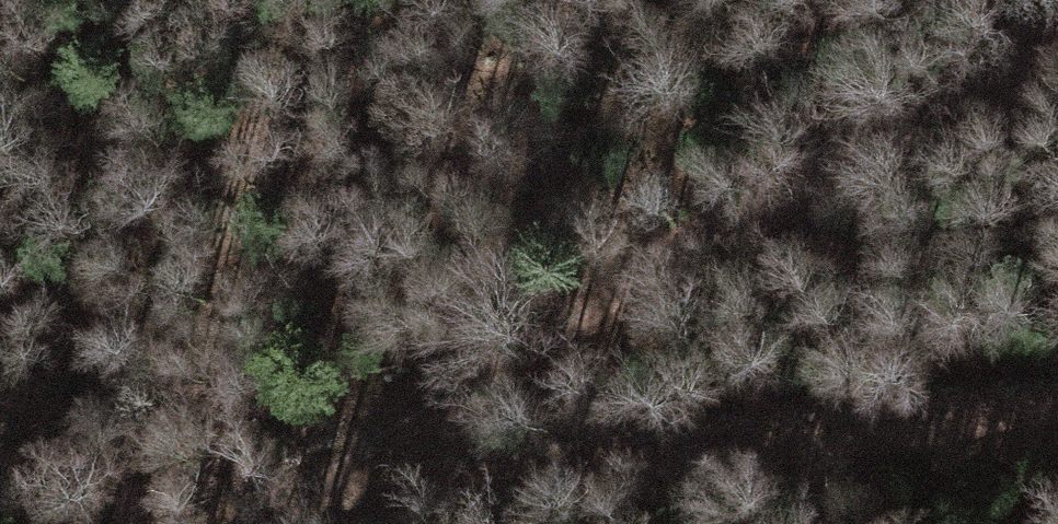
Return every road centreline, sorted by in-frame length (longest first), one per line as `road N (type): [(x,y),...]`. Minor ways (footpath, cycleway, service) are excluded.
road 1 (track): [(1057,16),(183,523)]
road 2 (track): [(283,467),(1057,400)]

